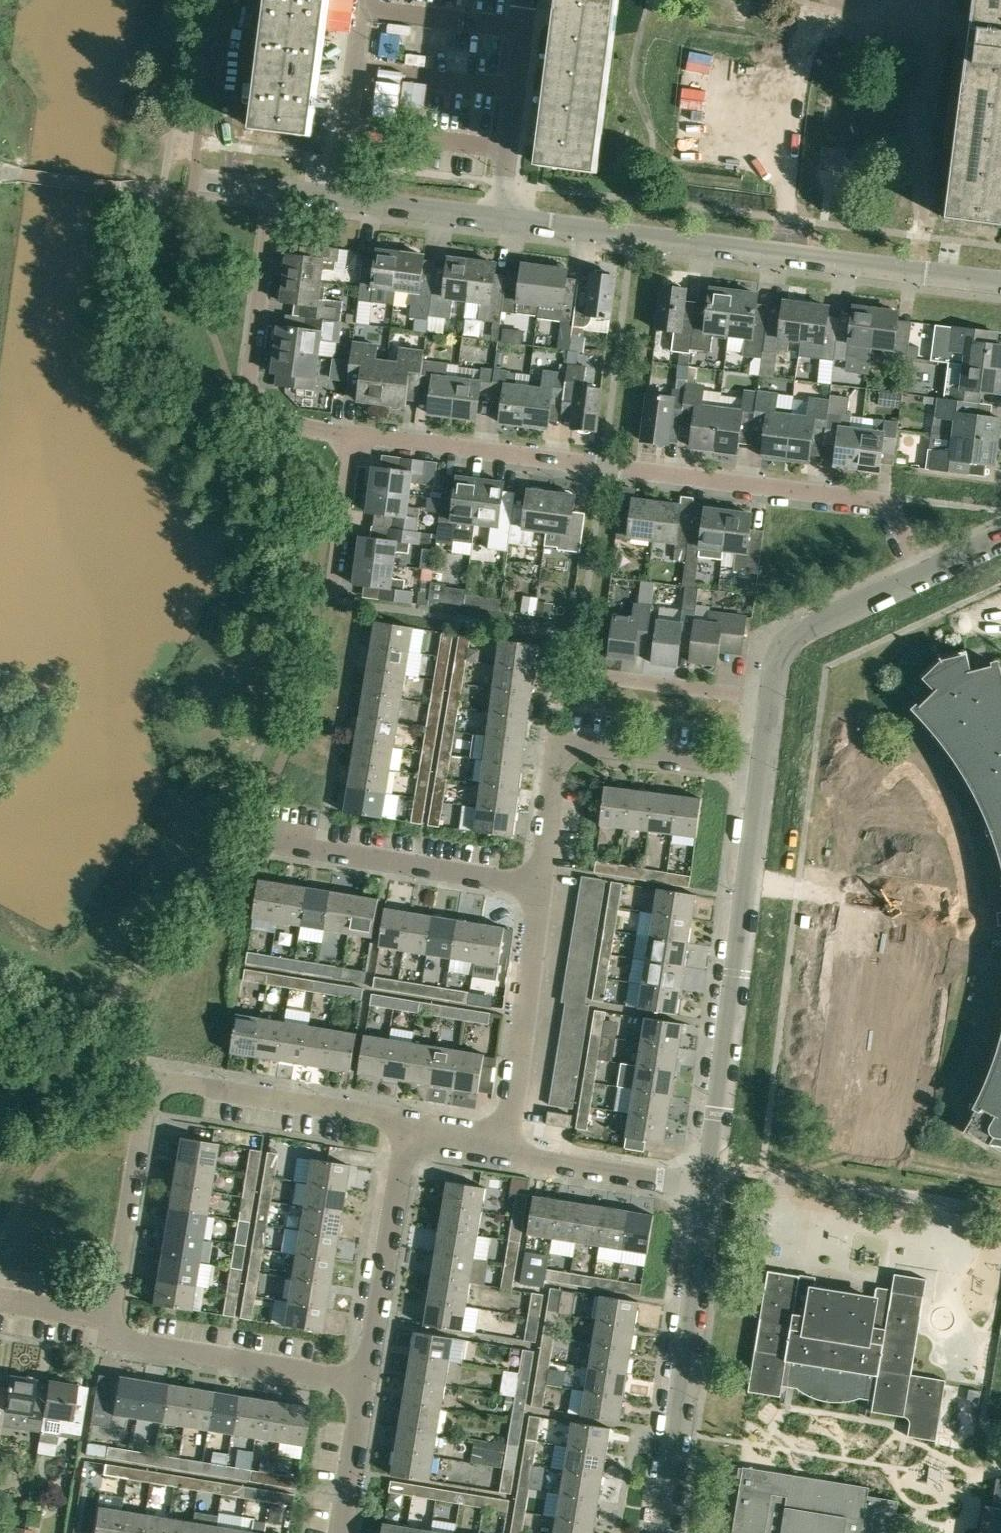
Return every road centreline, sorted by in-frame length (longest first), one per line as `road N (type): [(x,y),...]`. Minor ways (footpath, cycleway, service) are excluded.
road 1 (residential): [(925,578),(889,503),(350,435)]
road 2 (residential): [(1000,287),(494,221)]
road 3 (residential): [(113,1323),(153,1082),(411,1122)]
road 4 (residential): [(708,1188),(763,773)]
road 5 (residential): [(666,1532),(708,1188)]
road 6 (residential): [(545,889),(566,748),(763,773)]
road 7 (residential): [(350,435),(277,414),(253,390),(271,193)]
road 8 (residential): [(370,1385),(133,1345),(113,1323)]
road 9 (residential): [(504,1155),(545,889)]
road 10 (residential): [(545,889),(282,846)]
road 11 (residential): [(370,1385),(411,1122)]
road 12 (residential): [(494,221),(521,0)]
road 13 (residential): [(773,701),(781,661),(808,632),(925,578)]
road 14 (residential): [(708,1188),(504,1155)]
road 15 (residential): [(364,0),(339,201)]
road 16 (residential): [(332,597),(350,435)]
road 17 (residential): [(773,701),(613,680)]
road 18 (residential): [(494,221),(339,201)]
road 19 (residential): [(347,1532),(370,1385)]

